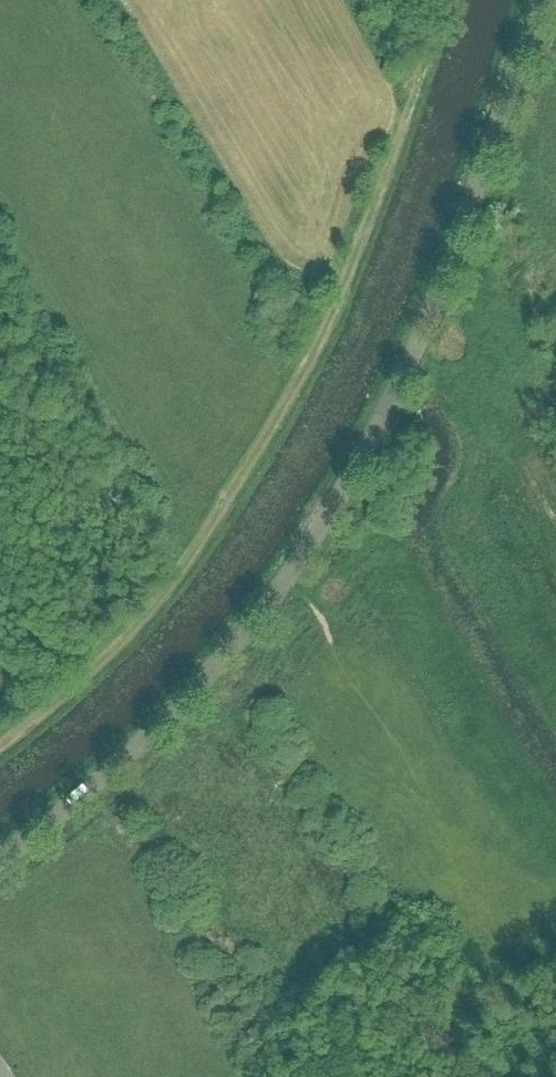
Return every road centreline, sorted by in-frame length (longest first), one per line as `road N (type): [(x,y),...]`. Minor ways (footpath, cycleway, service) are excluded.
road 1 (unclassified): [(0,855),(154,729),(227,655),(349,484),(455,251),(540,0)]
road 2 (track): [(443,0),(336,299),(251,467),(145,610),(0,748)]

